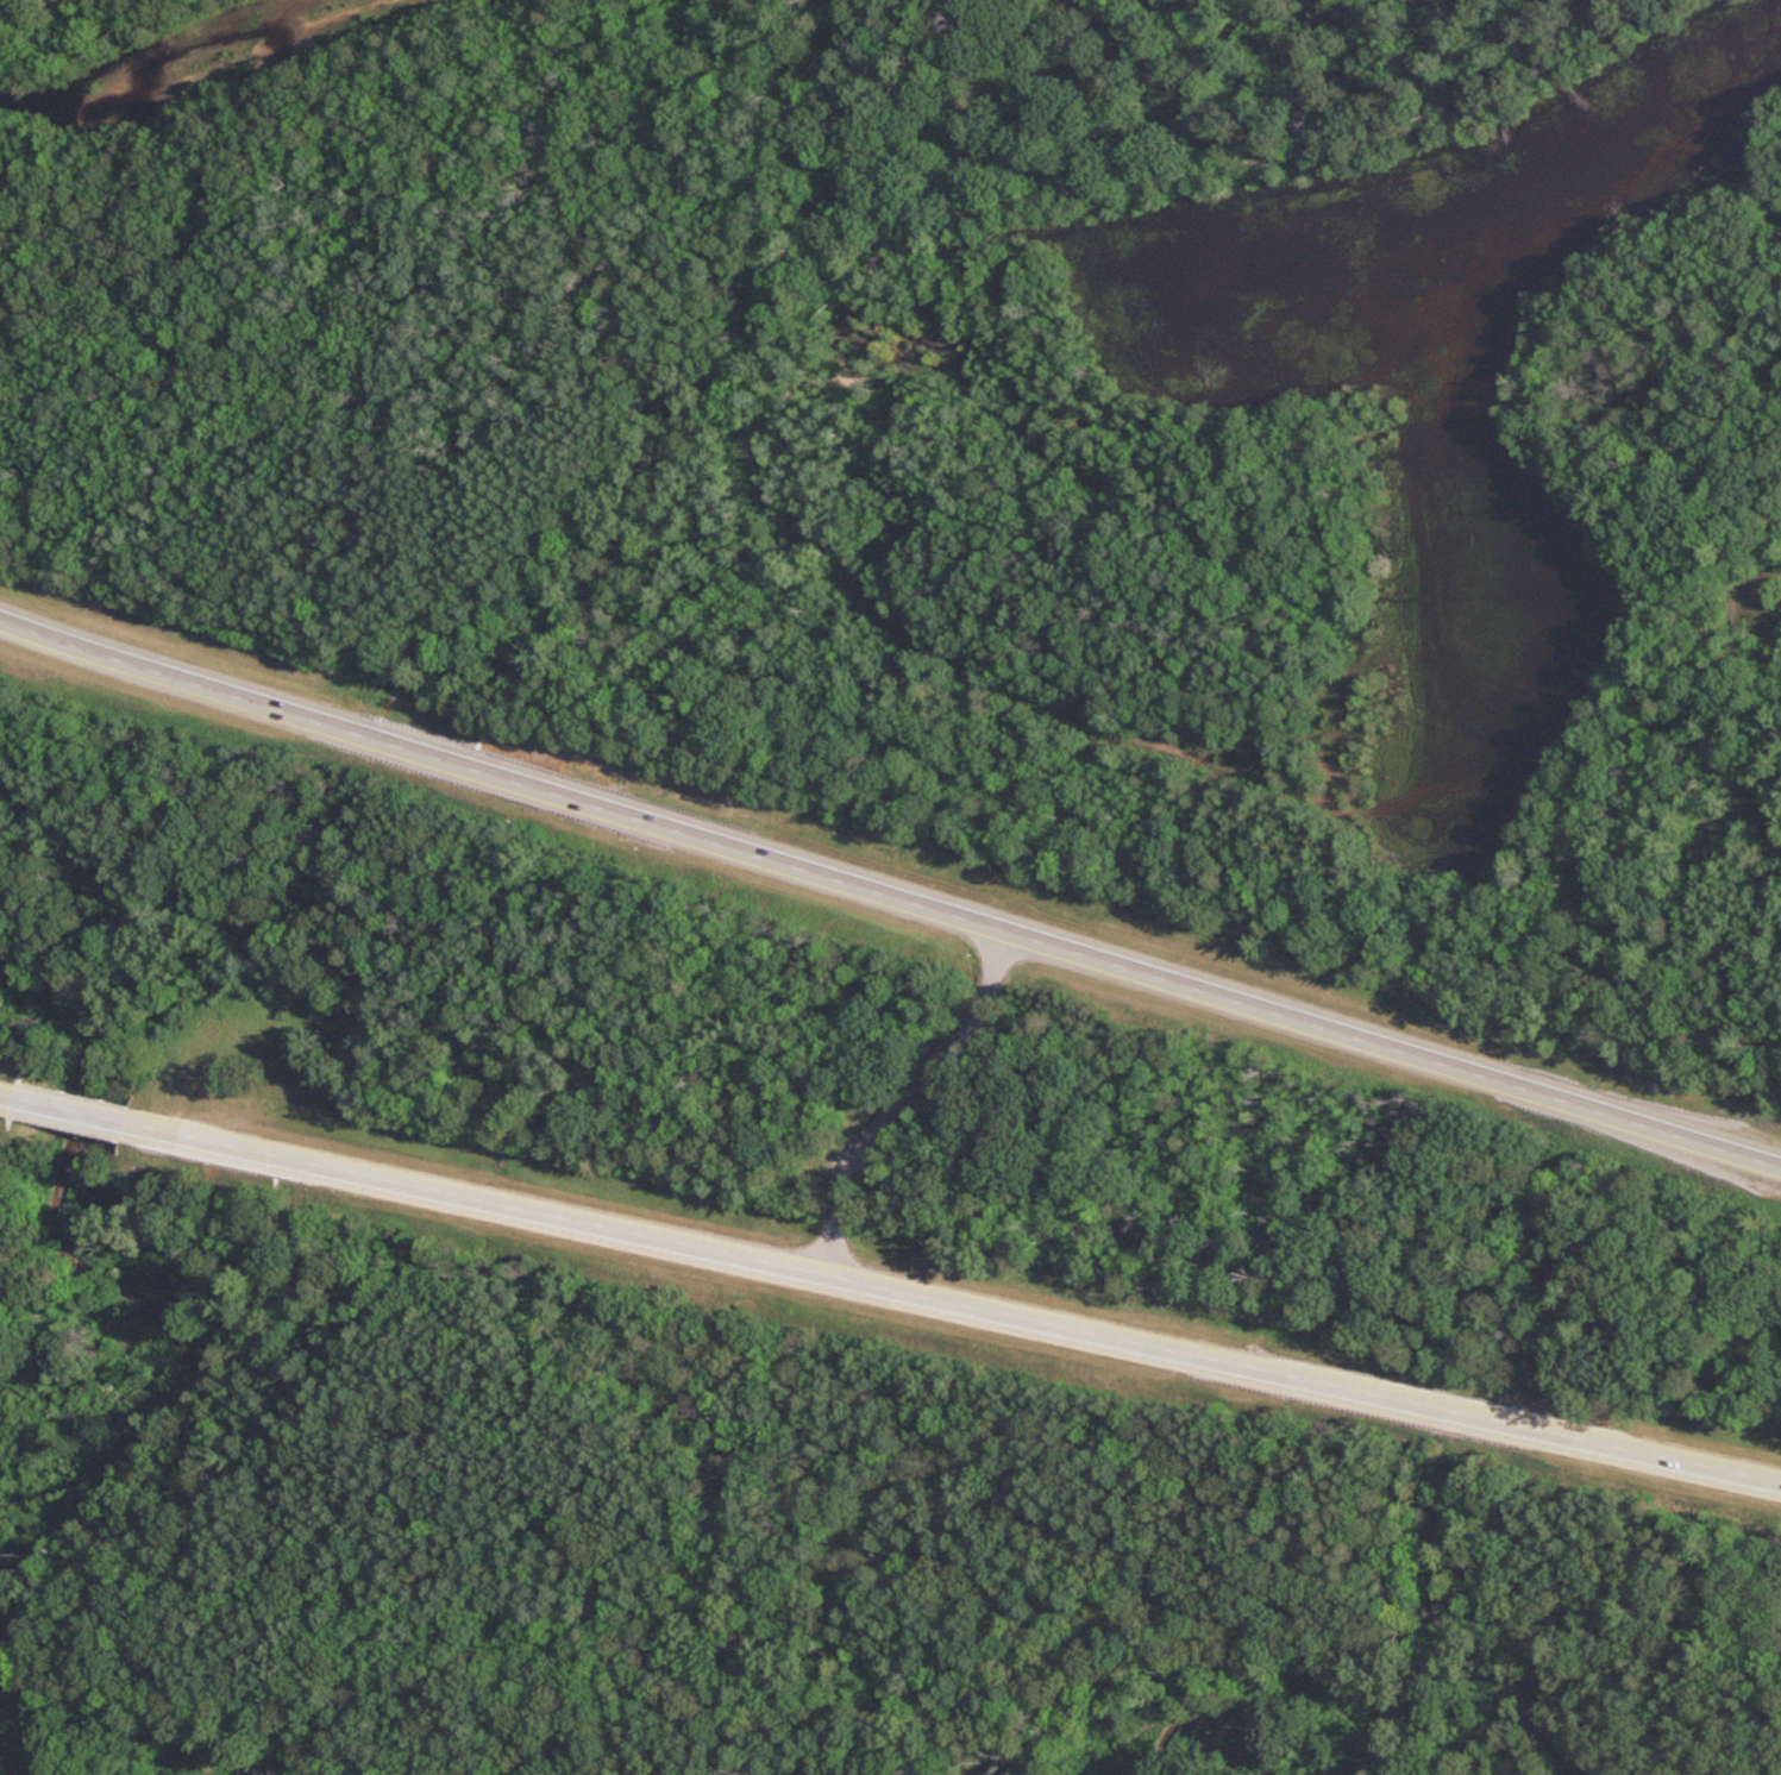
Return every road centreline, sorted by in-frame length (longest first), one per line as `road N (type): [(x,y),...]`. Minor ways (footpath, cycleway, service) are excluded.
road 1 (motorway): [(1780,1168),(0,621)]
road 2 (motorway): [(150,1128),(1780,1483)]
road 3 (motorway): [(0,1096),(150,1128)]

